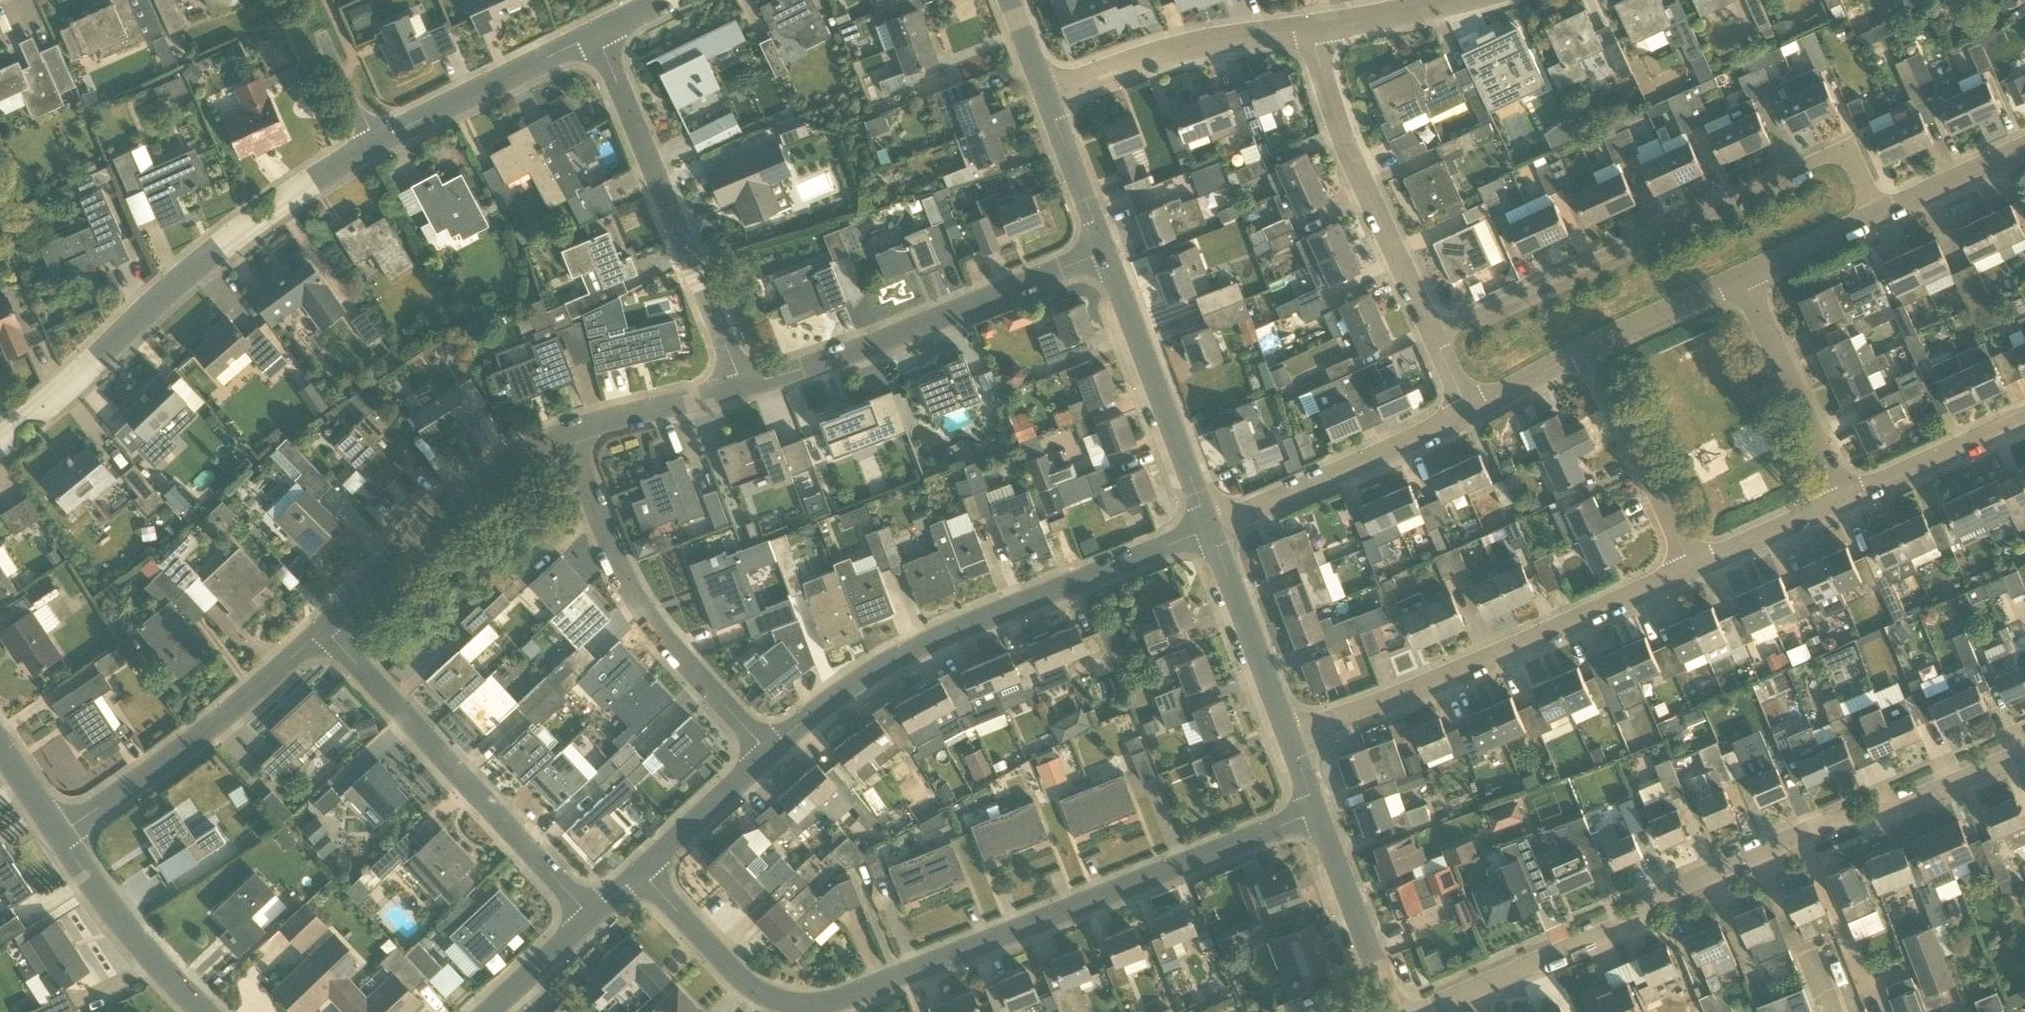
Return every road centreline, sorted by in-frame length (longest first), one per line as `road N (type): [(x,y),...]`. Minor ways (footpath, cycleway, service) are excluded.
road 1 (residential): [(643,868),(745,982),(800,1004),(856,991),(1322,814)]
road 2 (residential): [(1411,1011),(2024,750)]
road 3 (residential): [(1433,336),(1827,153),(1853,156),(1875,214)]
road 4 (residential): [(769,750),(848,684),(1214,530)]
road 5 (residential): [(0,438),(218,247),(371,143)]
road 6 (residential): [(1291,734),(1695,558)]
road 7 (residential): [(590,913),(321,633)]
road 8 (residential): [(741,387),(1106,256)]
road 9 (residential): [(769,750),(636,605),(569,429)]
road 10 (residential): [(741,387),(595,32)]
road 11 (residential): [(1433,336),(1335,108),(1319,26)]
road 12 (residential): [(321,633),(427,522),(500,464),(569,429)]
road 13 (residential): [(72,823),(236,710),(321,633)]
road 14 (residential): [(1214,530),(1106,256)]
road 15 (residential): [(1214,530),(1473,408)]
road 16 (residential): [(1051,99),(1180,45),(1319,26)]
road 17 (residential): [(371,143),(595,32)]
road 18 (residential): [(228,1011),(151,929),(72,823)]
road 19 (residential): [(1865,485),(1757,268)]
road 20 (residential): [(1695,558),(1601,345)]
road 21 (residential): [(1291,734),(1214,530)]
road 22 (residential): [(1394,1011),(1322,814)]
road 23 (residential): [(1695,558),(1865,485)]
road 24 (residential): [(569,429),(741,387)]
road 25 (residential): [(1601,345),(1757,268)]
road 26 (residential): [(1865,485),(2024,416)]
road 27 (residential): [(643,868),(769,750)]
road 28 (residential): [(1106,256),(1051,99)]
road 29 (residential): [(1875,214),(2024,148)]
road 30 (residential): [(1473,408),(1601,345)]
road 31 (residential): [(1319,26),(1456,0)]
road 32 (residential): [(493,1011),(590,913)]
road 33 (residential): [(1757,268),(1875,214)]
road 34 (residential): [(72,823),(0,720)]
road 35 (residential): [(371,143),(320,34)]

